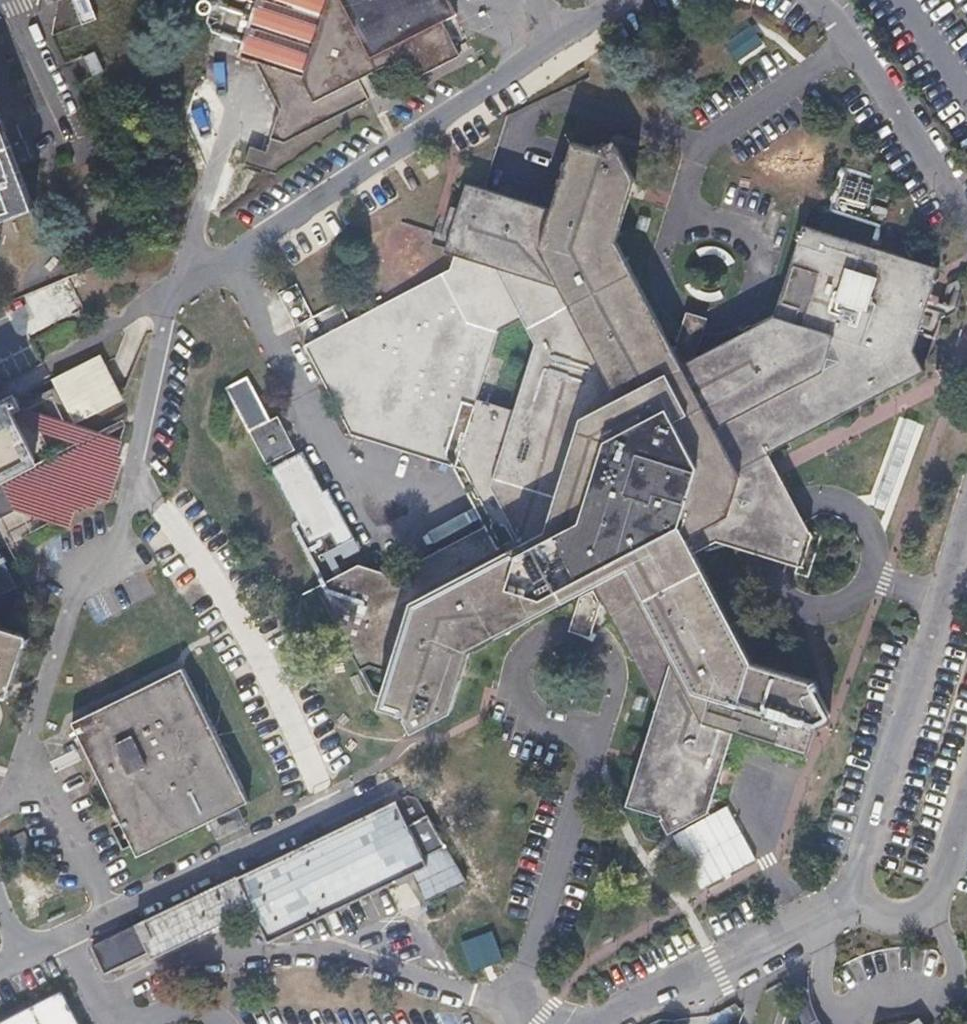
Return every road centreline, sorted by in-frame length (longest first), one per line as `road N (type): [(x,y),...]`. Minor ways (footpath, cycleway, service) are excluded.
road 1 (residential): [(13,0),(82,173)]

